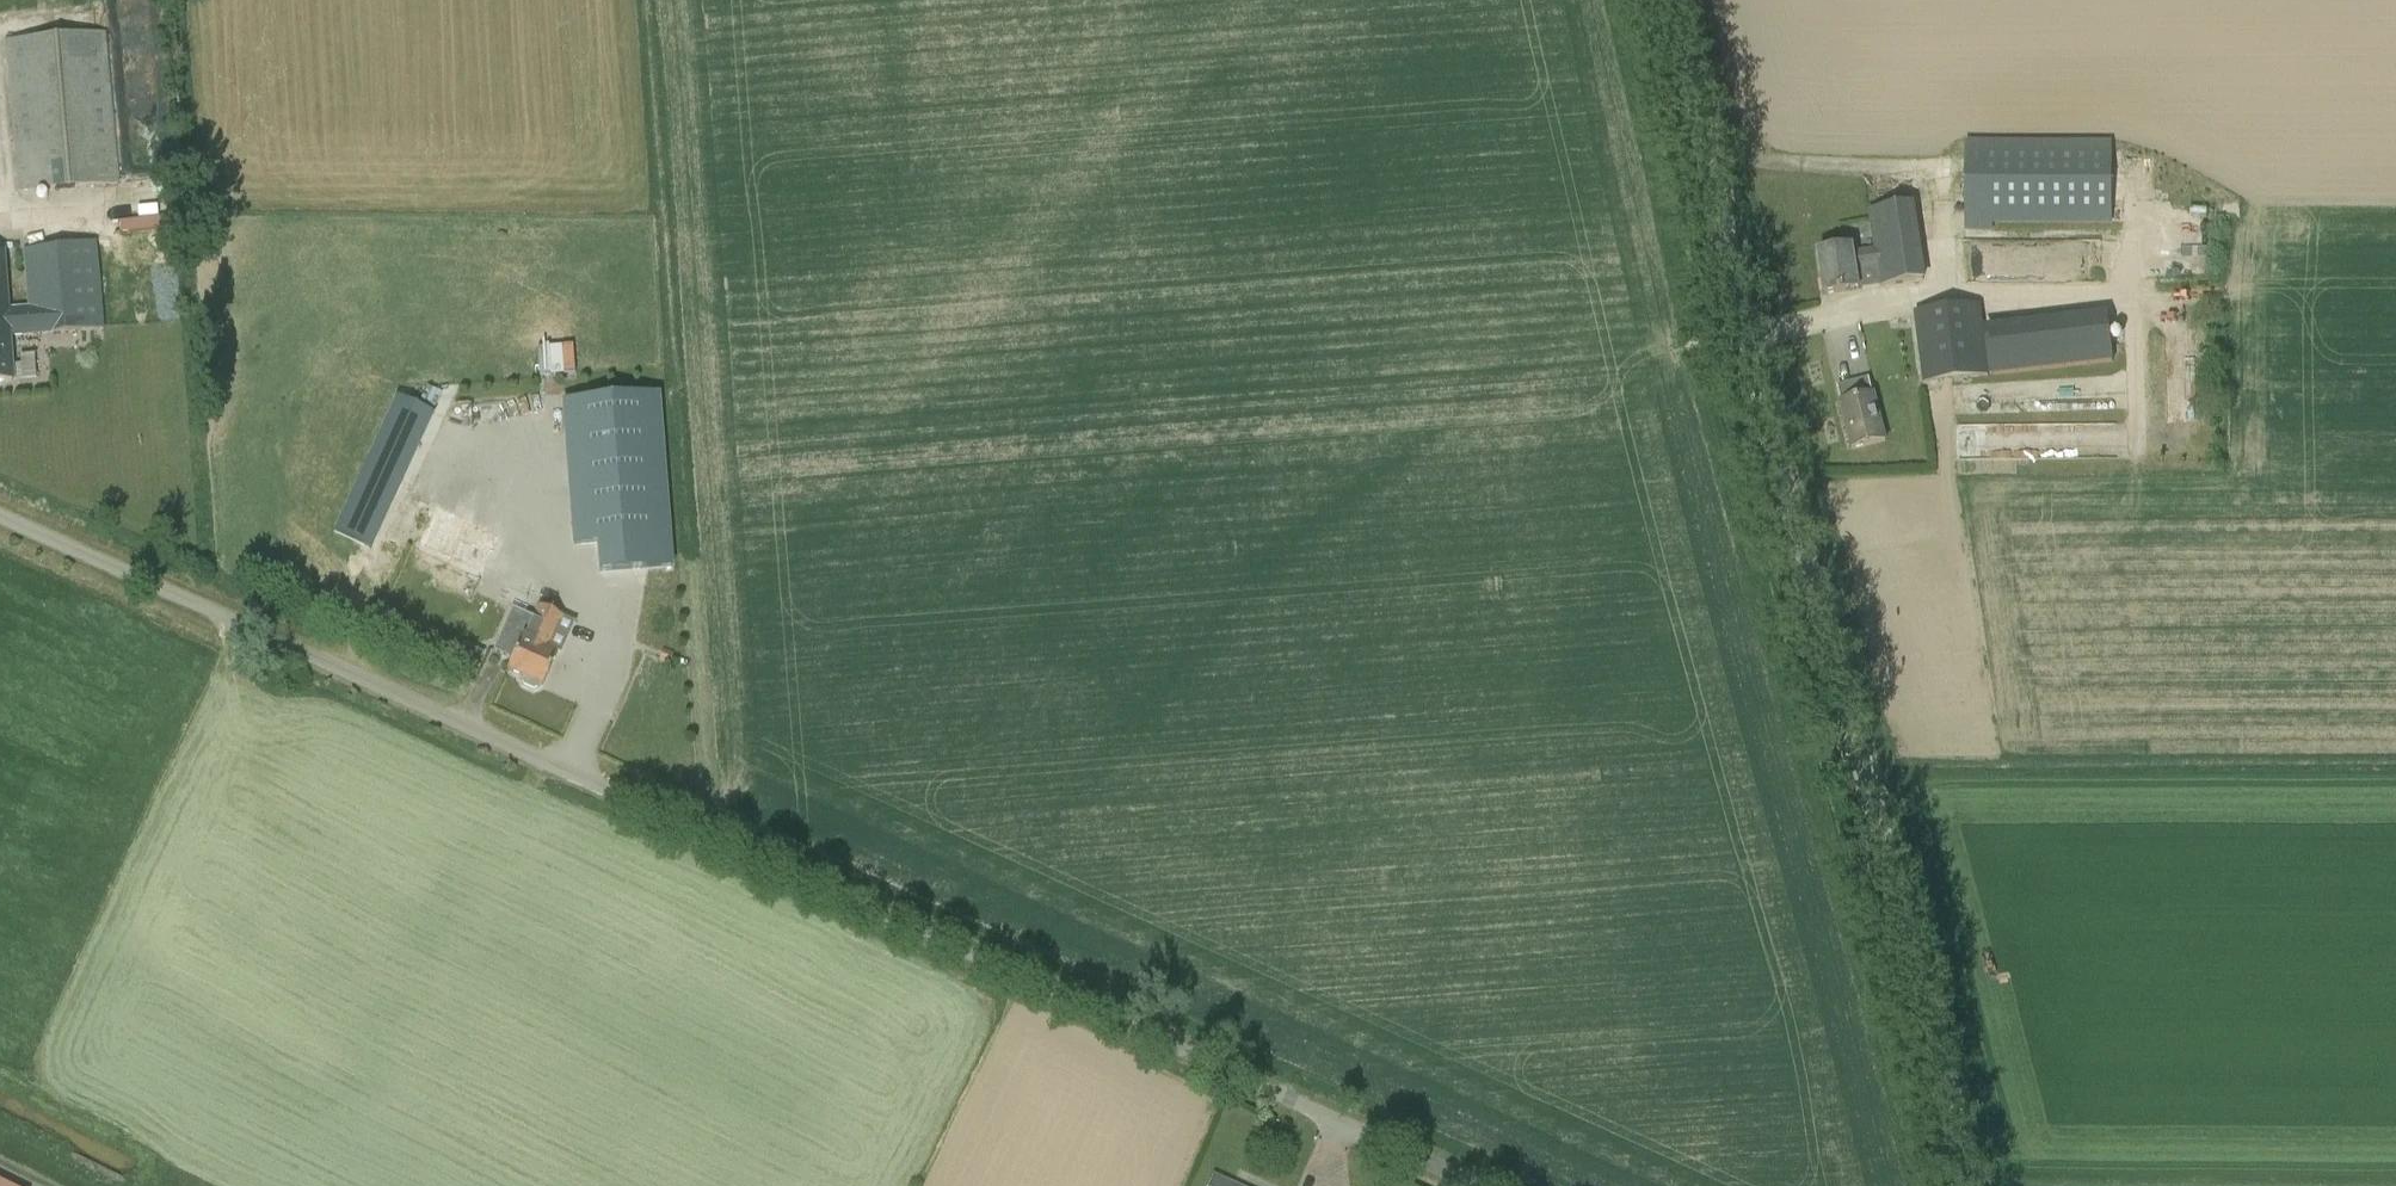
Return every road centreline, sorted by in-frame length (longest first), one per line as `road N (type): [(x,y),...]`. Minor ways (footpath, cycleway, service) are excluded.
road 1 (unclassified): [(1484,1185),(0,514)]
road 2 (unclassified): [(1967,1185),(1667,0)]

